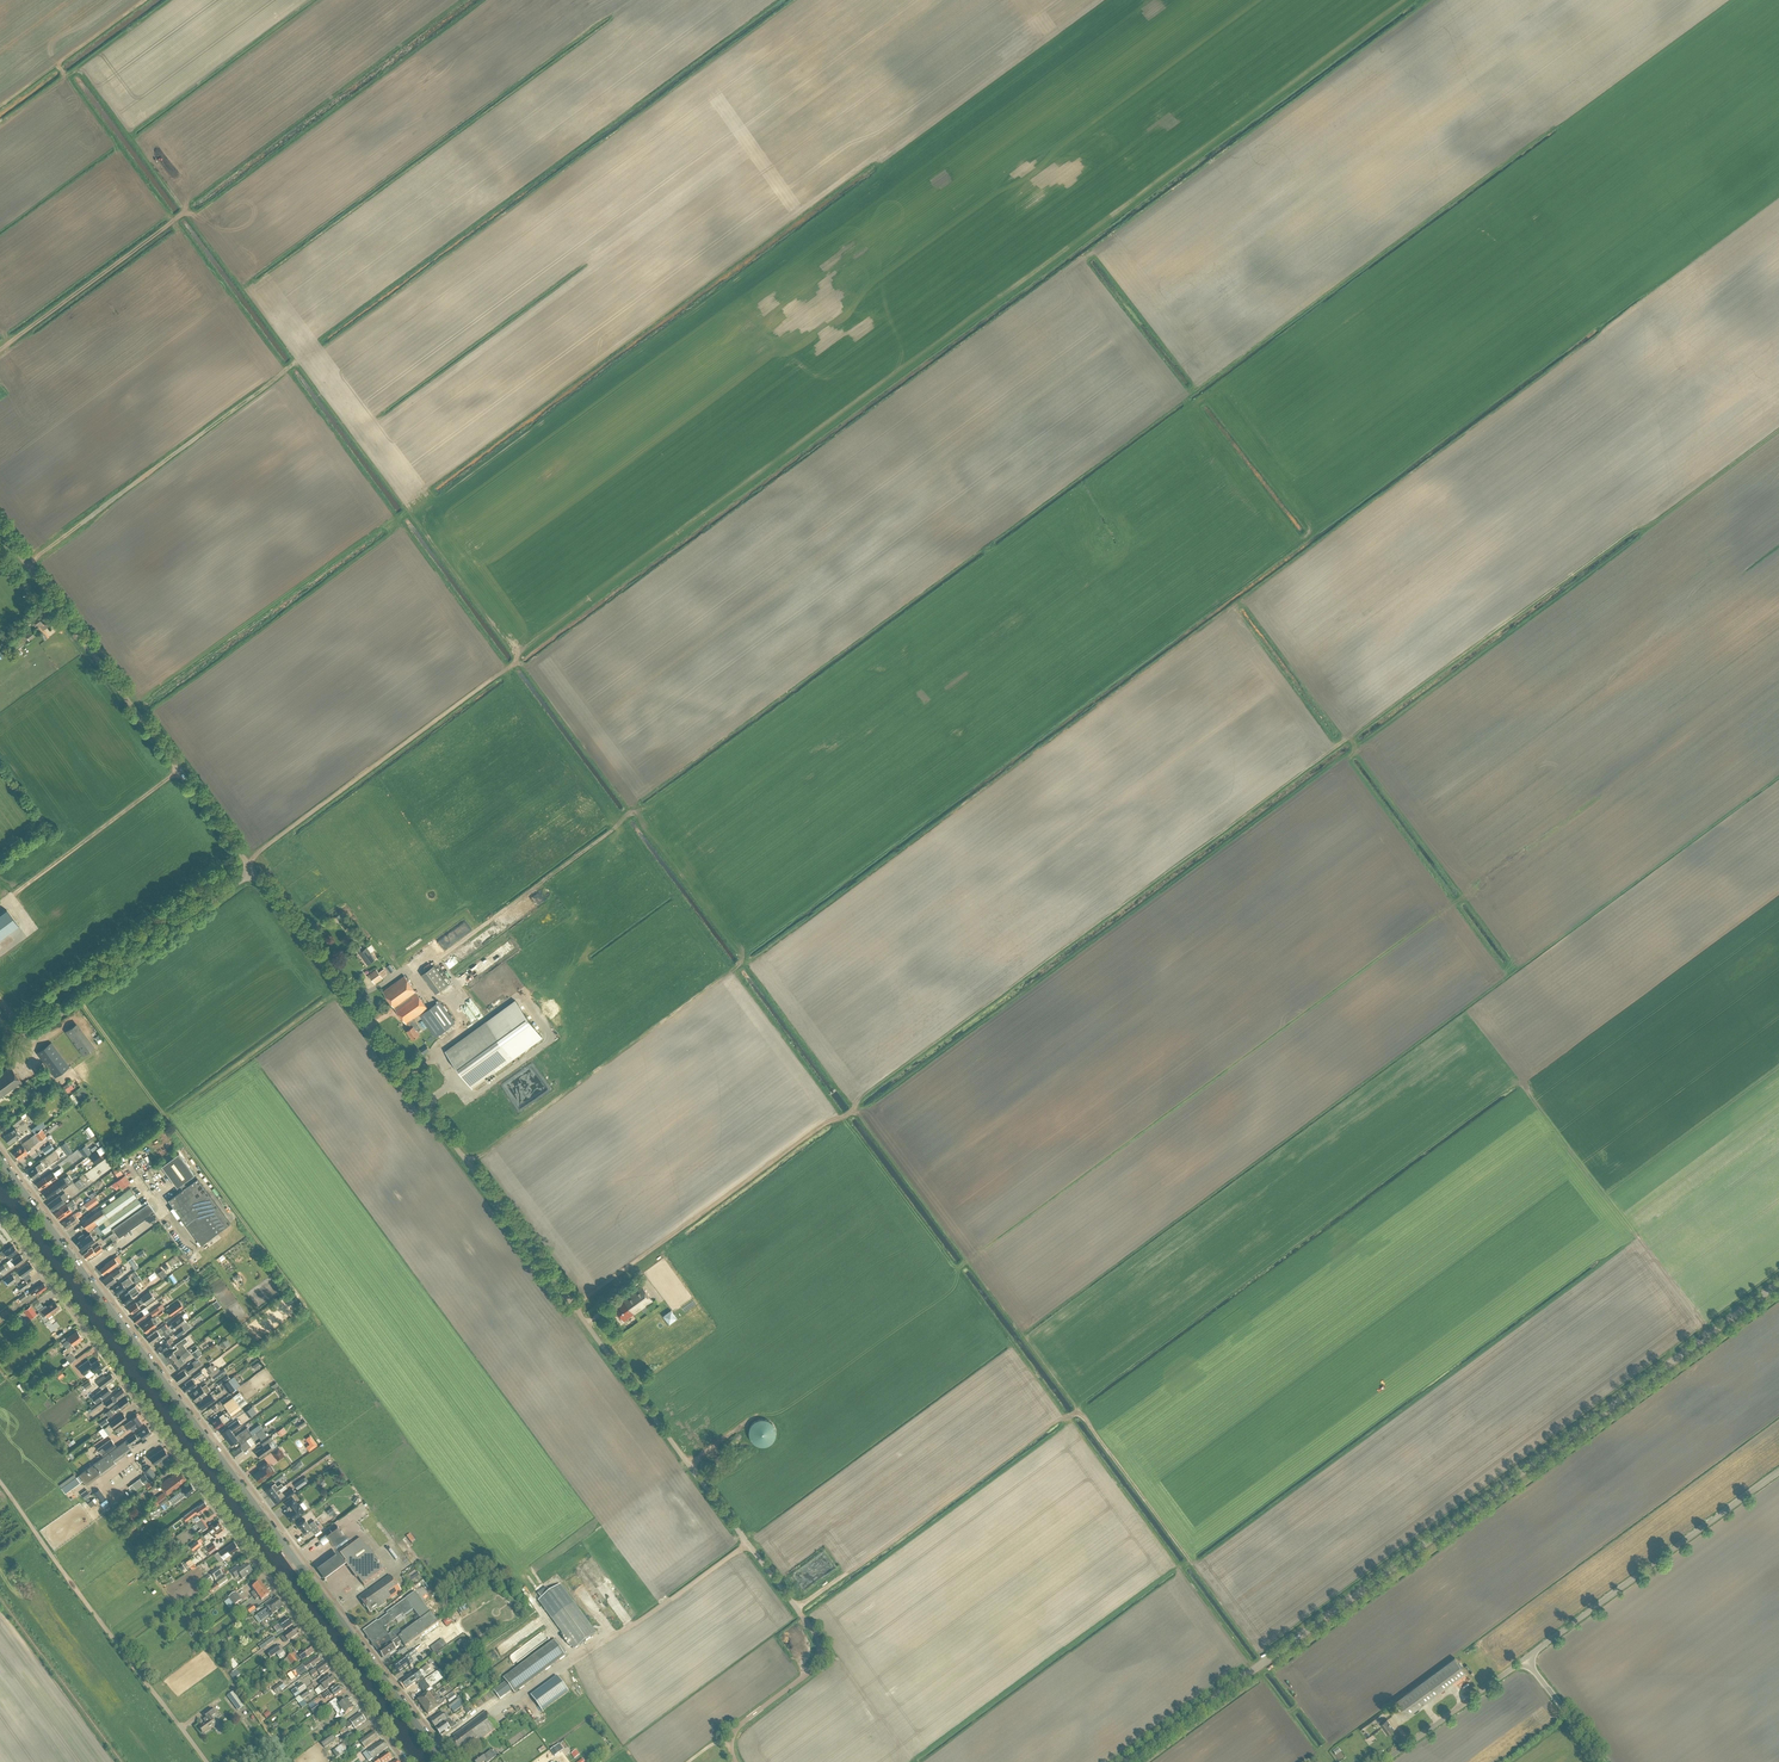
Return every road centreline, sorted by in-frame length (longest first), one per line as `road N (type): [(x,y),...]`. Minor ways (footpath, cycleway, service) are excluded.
road 1 (tertiary): [(1127,1761),(1778,1278)]
road 2 (secondary): [(446,1761),(0,1161)]
road 3 (unclassified): [(406,1761),(0,1213)]
road 4 (tertiary): [(0,1060),(253,871)]
road 5 (unclassified): [(1525,1658),(1778,1470)]
road 6 (track): [(0,1483),(178,1725)]
road 7 (residential): [(179,770),(0,529)]
road 8 (unclassified): [(5,896),(179,770)]
road 9 (unclassified): [(1384,1761),(1525,1658)]
road 10 (unclassified): [(1604,1761),(1525,1658)]
road 11 (unclassified): [(253,871),(179,770)]

